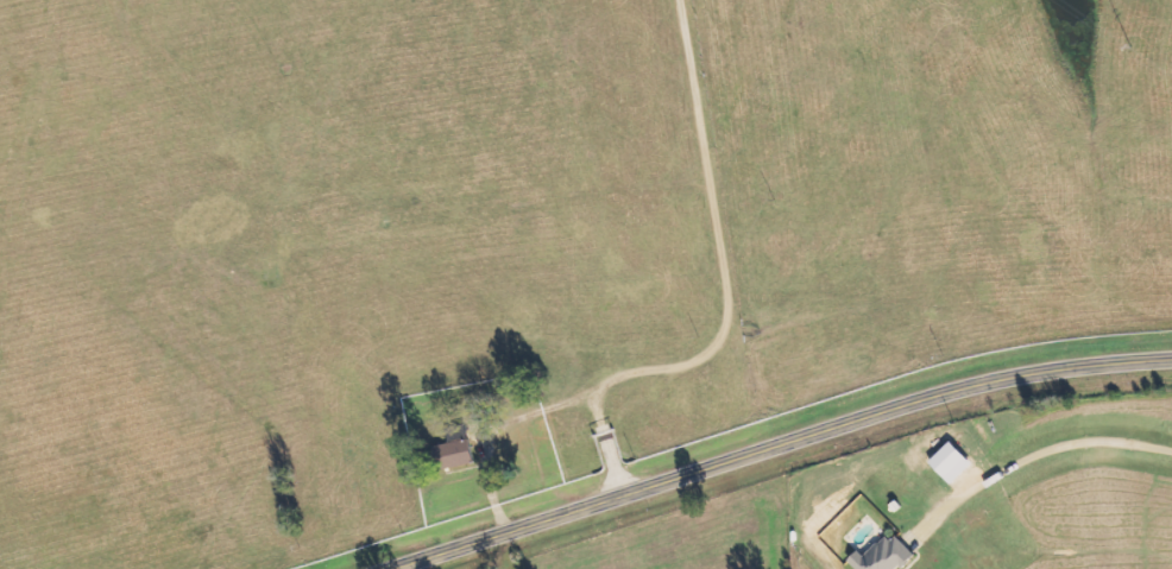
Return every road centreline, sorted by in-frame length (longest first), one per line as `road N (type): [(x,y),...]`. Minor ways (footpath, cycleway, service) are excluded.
road 1 (tertiary): [(391,568),(927,402),(1060,372),(1171,360)]

